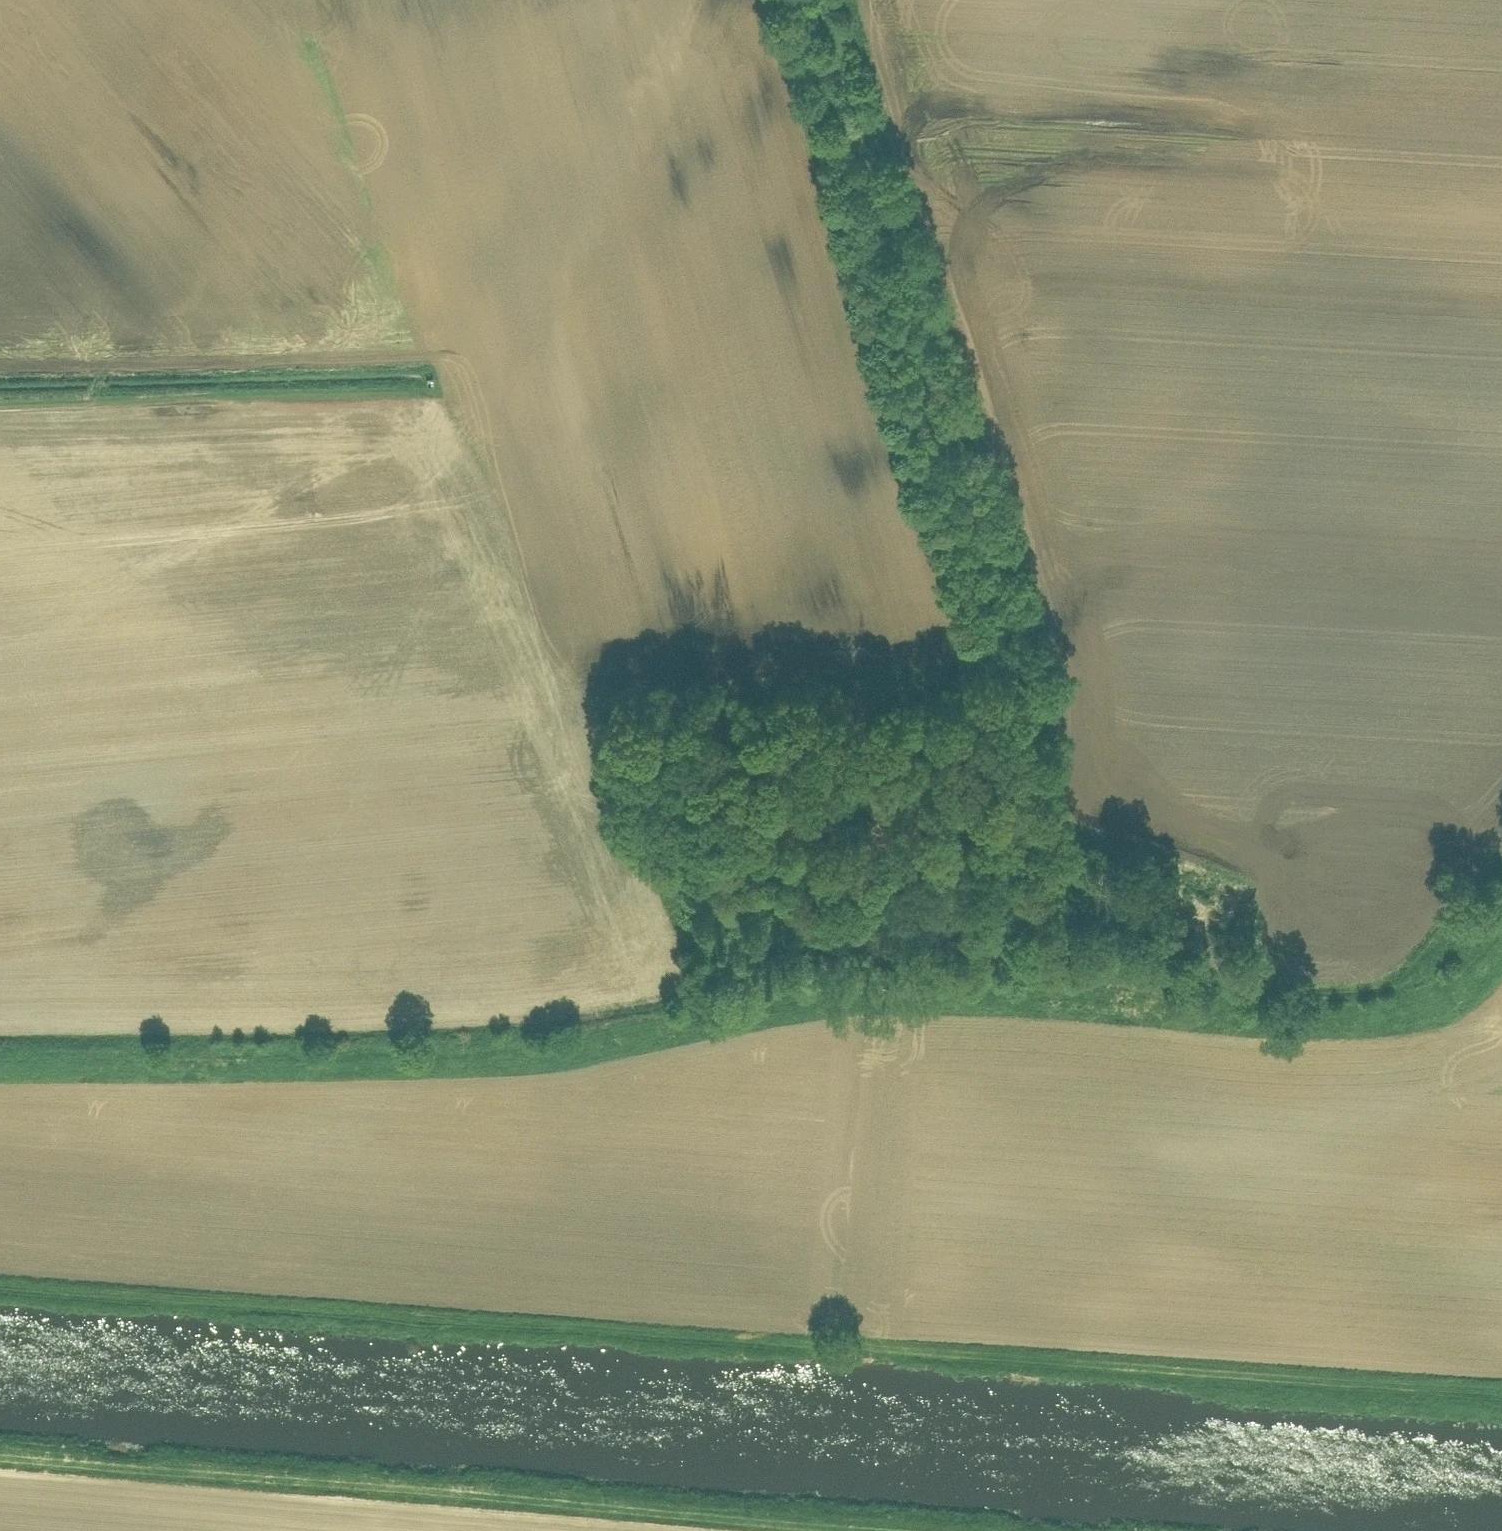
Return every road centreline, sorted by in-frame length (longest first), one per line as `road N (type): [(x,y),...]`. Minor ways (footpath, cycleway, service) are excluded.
road 1 (track): [(903,252),(824,0)]

